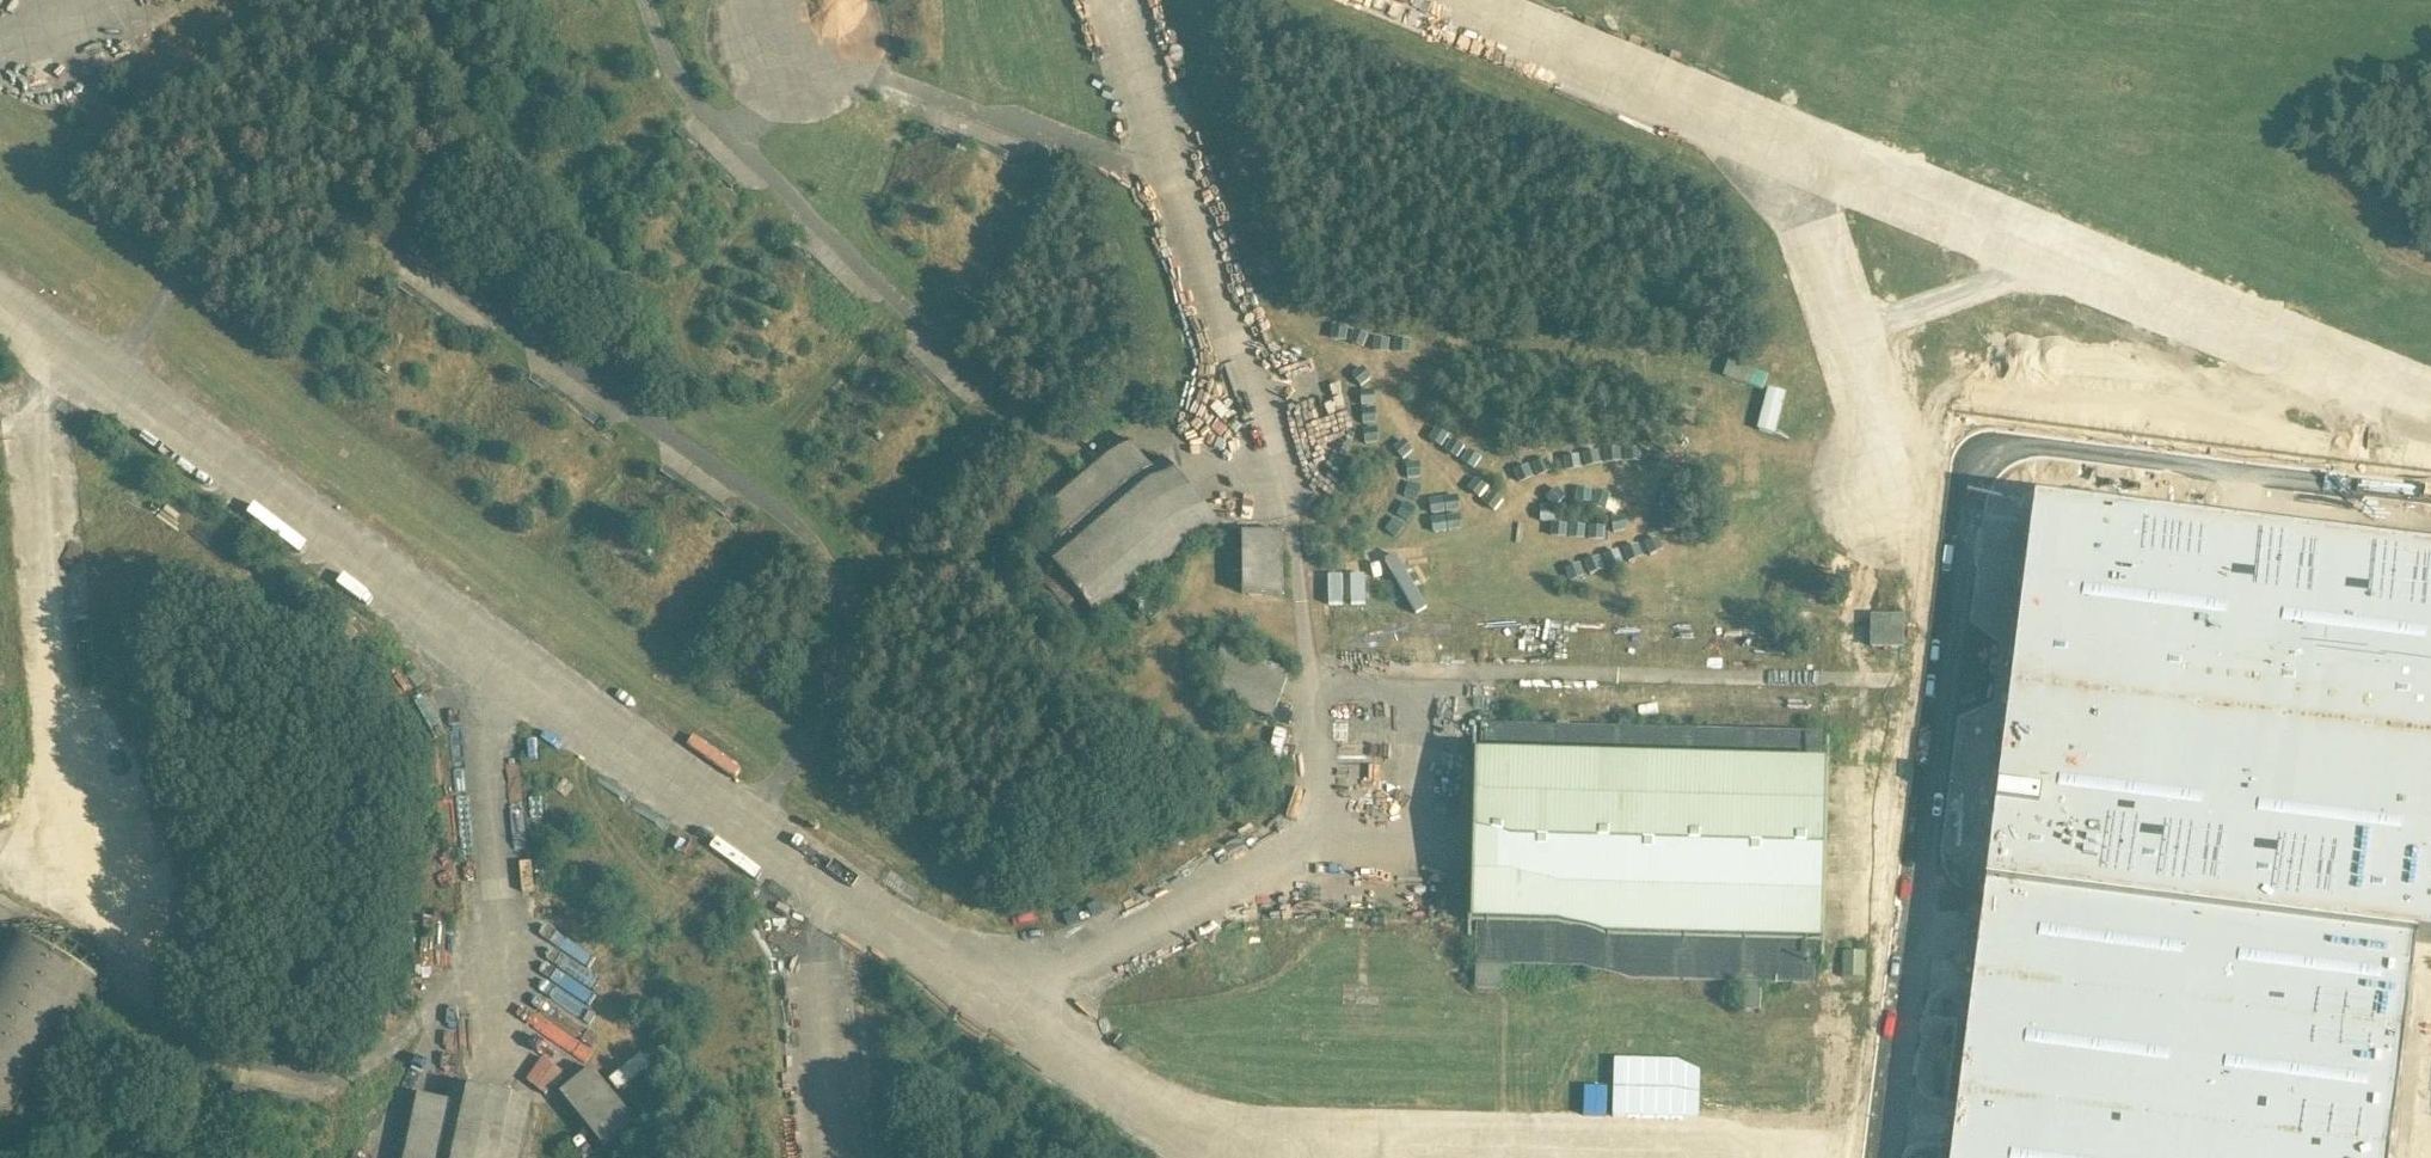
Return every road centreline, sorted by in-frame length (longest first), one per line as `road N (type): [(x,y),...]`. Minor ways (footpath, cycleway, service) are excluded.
road 1 (residential): [(1195,1157),(0,321)]
road 2 (residential): [(1263,436),(1115,0)]
road 3 (residential): [(2430,400),(2068,259)]
road 4 (residential): [(1783,143),(1430,0)]
road 5 (residential): [(2068,259),(1783,143)]
road 6 (residential): [(1846,334),(2068,259)]
road 7 (residential): [(1495,1157),(1284,1157)]
road 8 (residential): [(1846,334),(1783,143)]
road 9 (residential): [(1898,488),(1846,334)]

